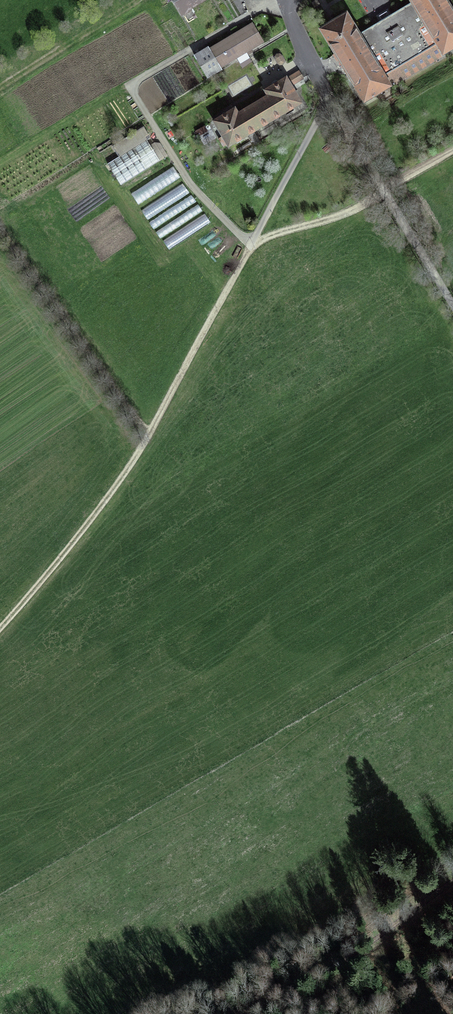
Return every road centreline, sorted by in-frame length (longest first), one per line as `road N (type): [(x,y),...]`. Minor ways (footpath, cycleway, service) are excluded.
road 1 (track): [(264,7),(133,86),(181,171),(244,238),(346,216),(452,150)]
road 2 (track): [(0,630),(139,457),(253,241)]
road 3 (track): [(252,1013),(452,881)]

